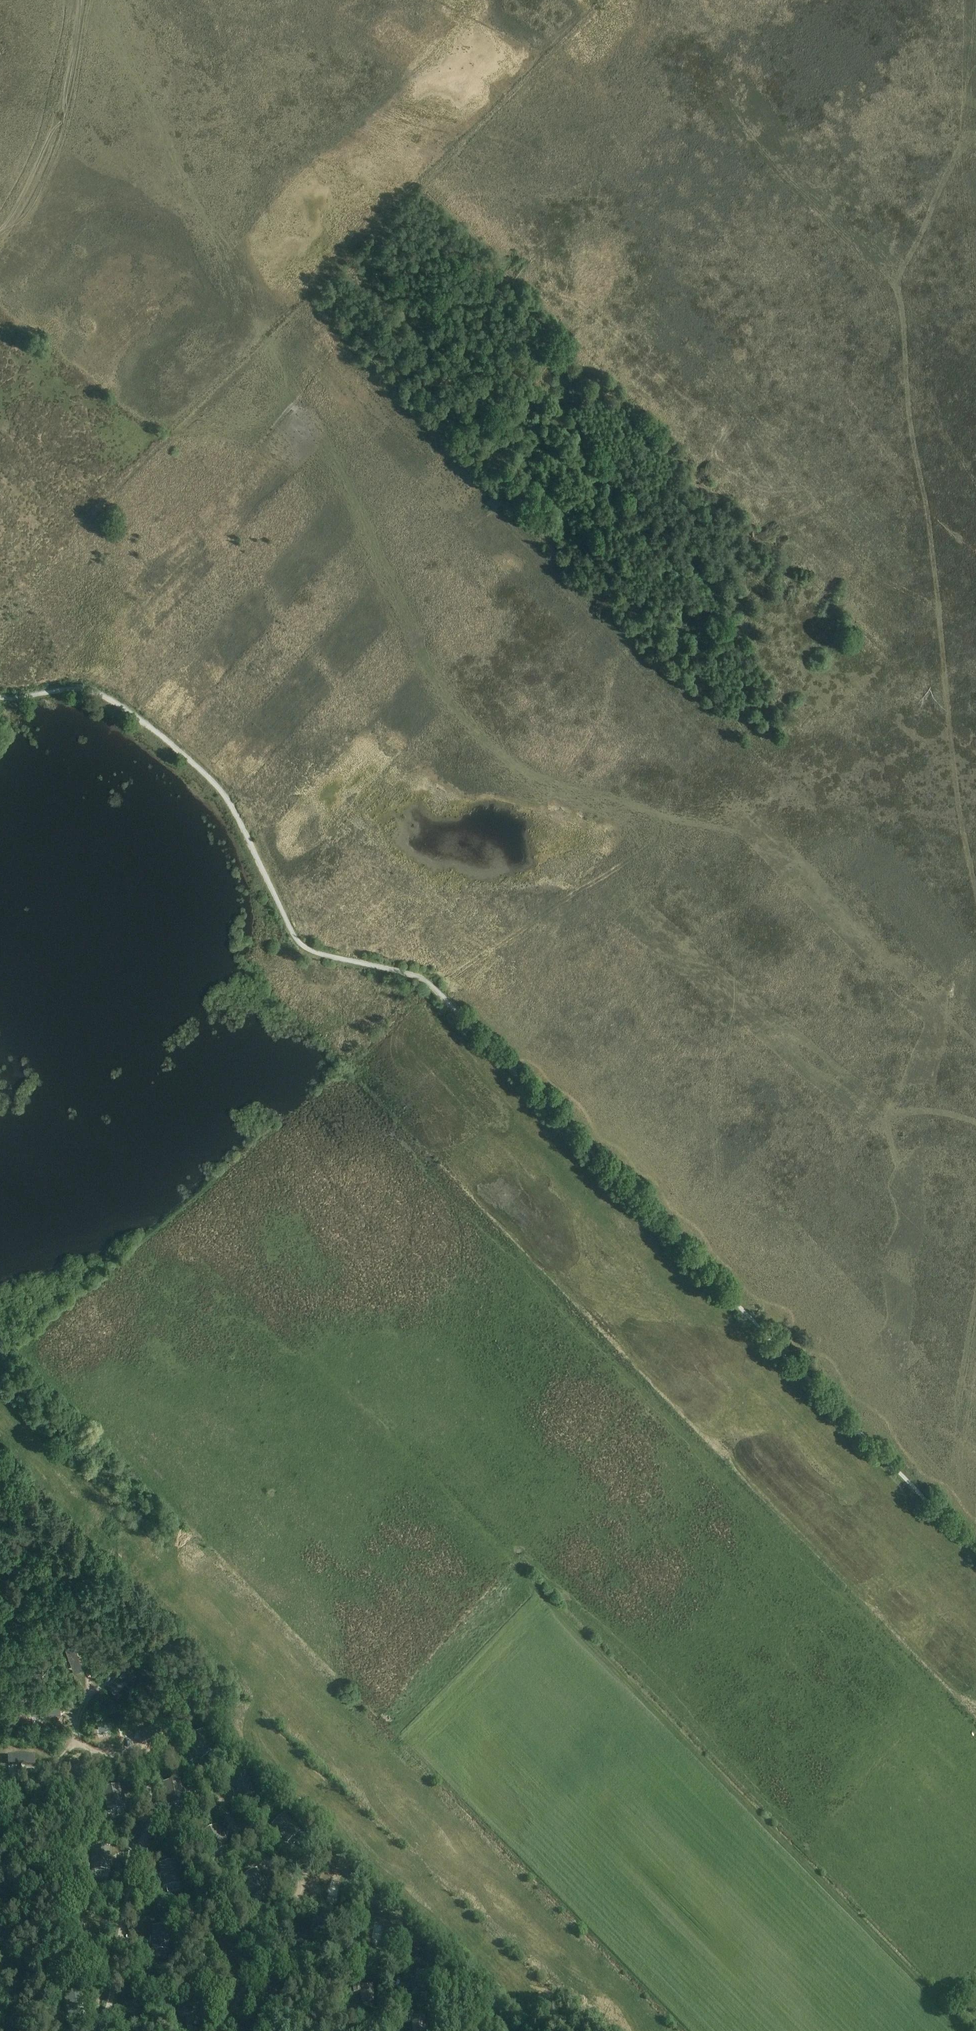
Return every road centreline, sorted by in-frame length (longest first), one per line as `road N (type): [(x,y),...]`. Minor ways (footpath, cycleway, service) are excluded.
road 1 (track): [(0,230),(62,109),(78,0)]

